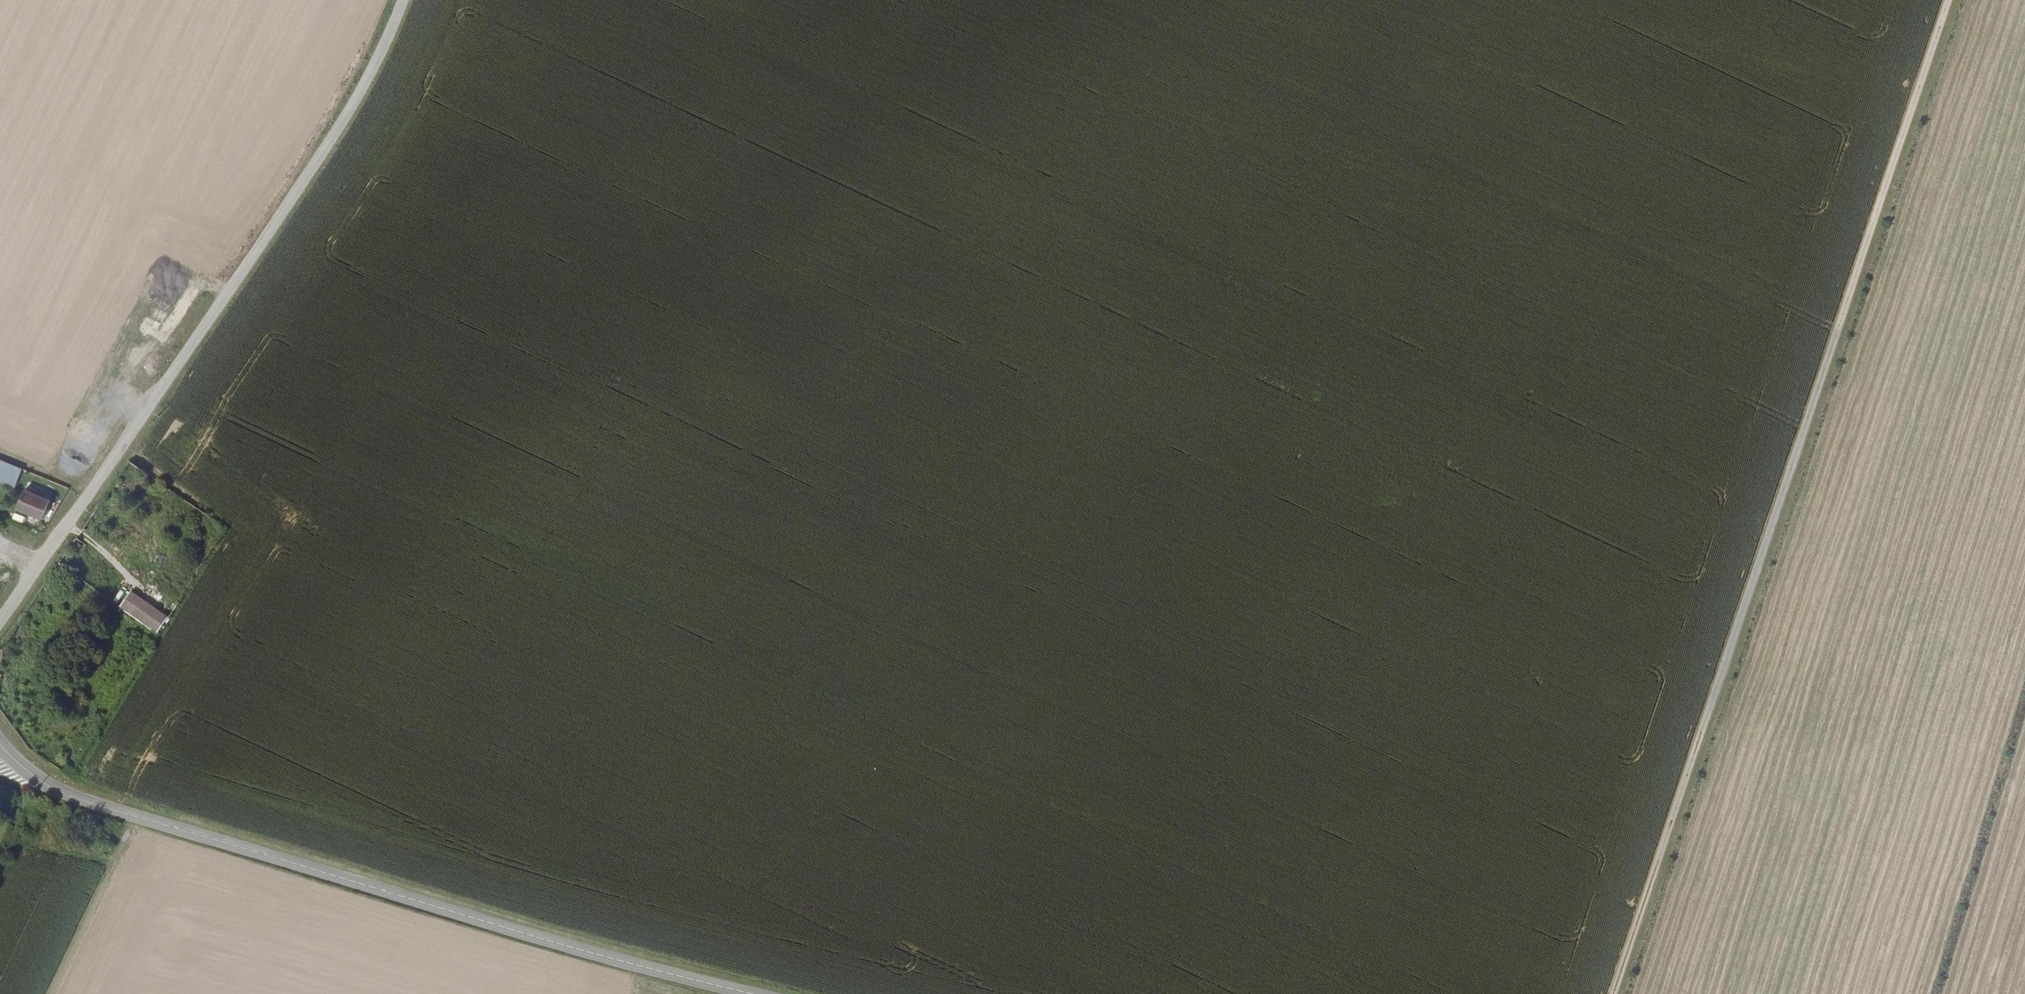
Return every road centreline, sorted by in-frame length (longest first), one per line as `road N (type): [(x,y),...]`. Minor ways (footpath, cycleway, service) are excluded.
road 1 (track): [(1607,993),(1946,0)]
road 2 (tertiary): [(756,993),(580,950),(88,802),(46,785),(0,743)]
road 3 (unclassified): [(0,626),(378,73),(405,0)]

